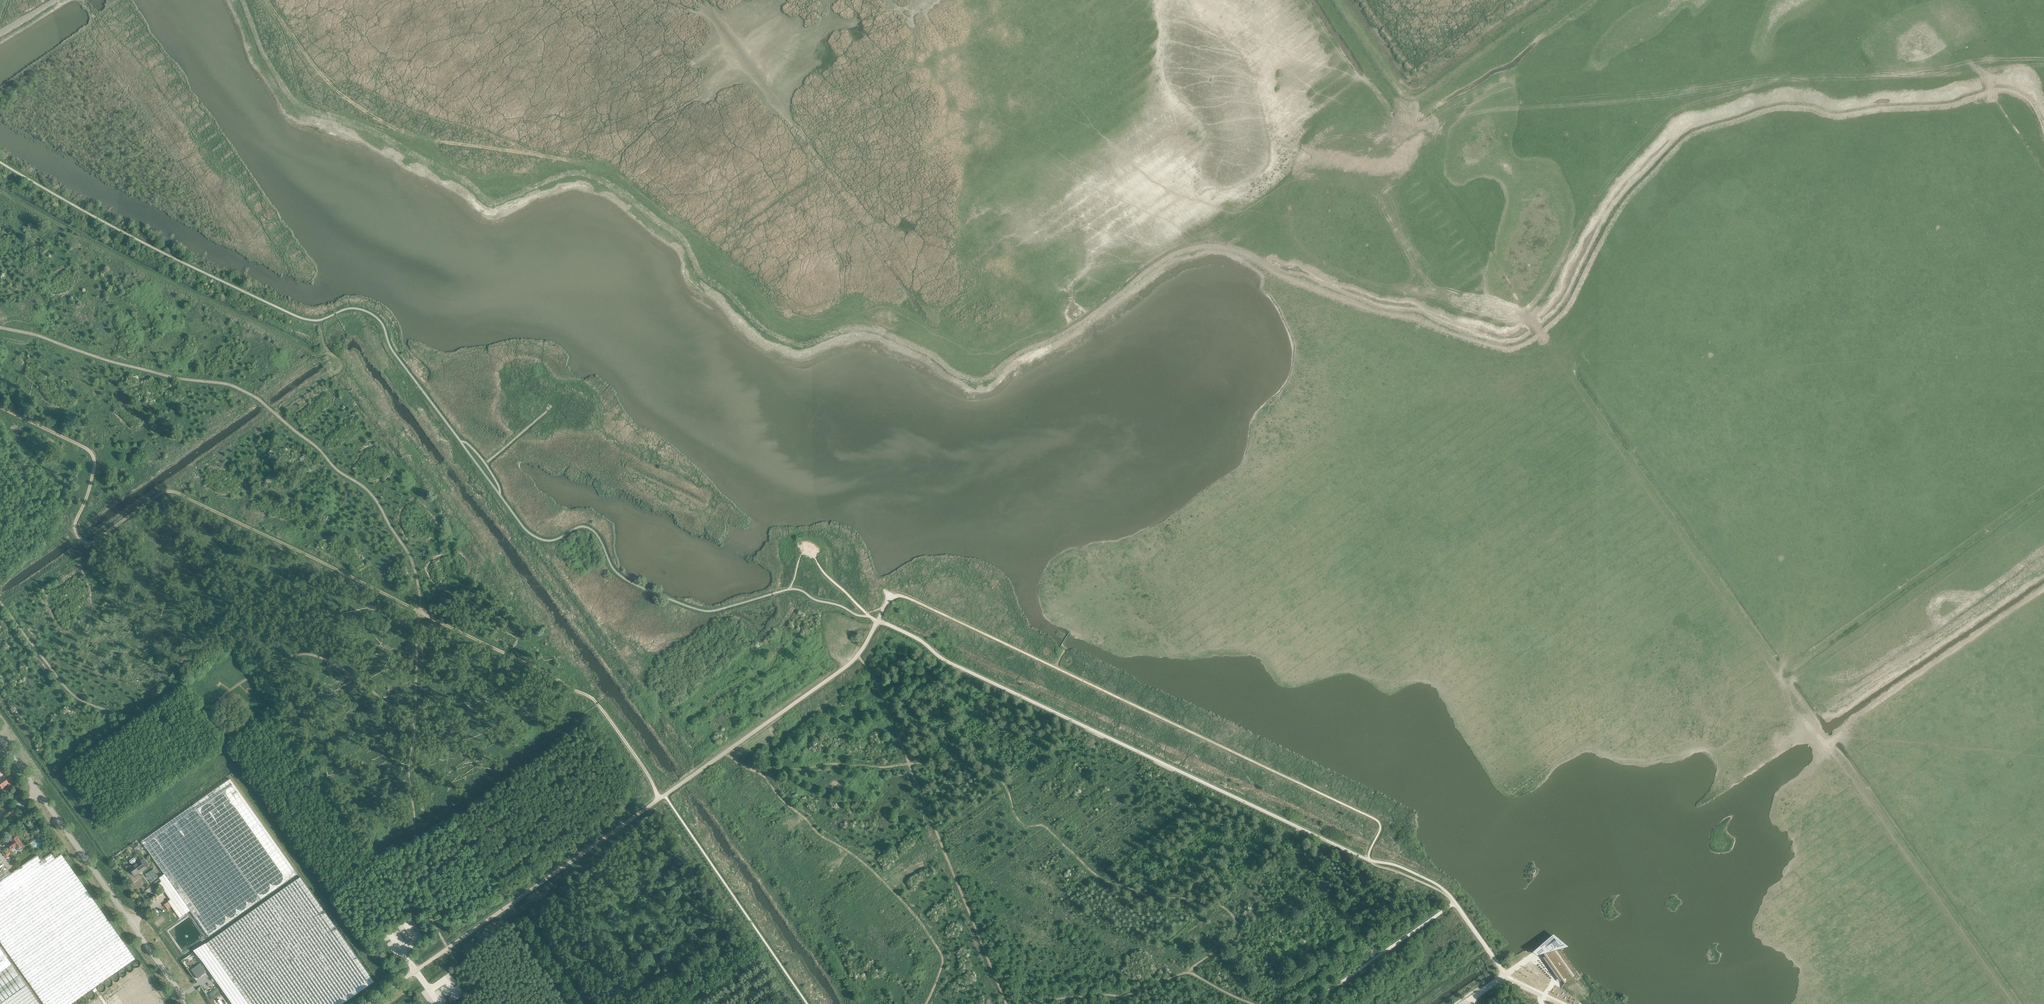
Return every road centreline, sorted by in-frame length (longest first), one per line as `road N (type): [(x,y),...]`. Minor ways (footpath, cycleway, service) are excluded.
road 1 (unclassified): [(189,1003),(39,791)]

